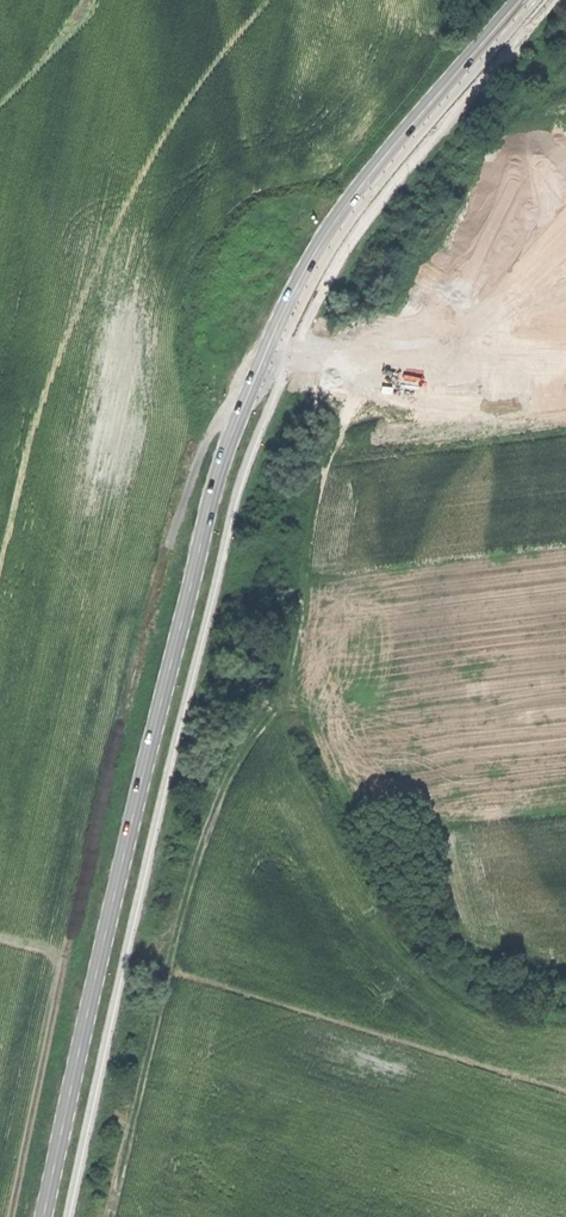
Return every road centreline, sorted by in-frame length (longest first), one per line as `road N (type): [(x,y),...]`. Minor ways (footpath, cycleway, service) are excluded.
road 1 (secondary): [(43,1216),(223,457),(320,244),(520,0)]
road 2 (track): [(110,1216),(198,862),(291,672),(319,471),(397,327)]
road 3 (track): [(9,1216),(161,574),(207,439),(228,408),(249,395)]

